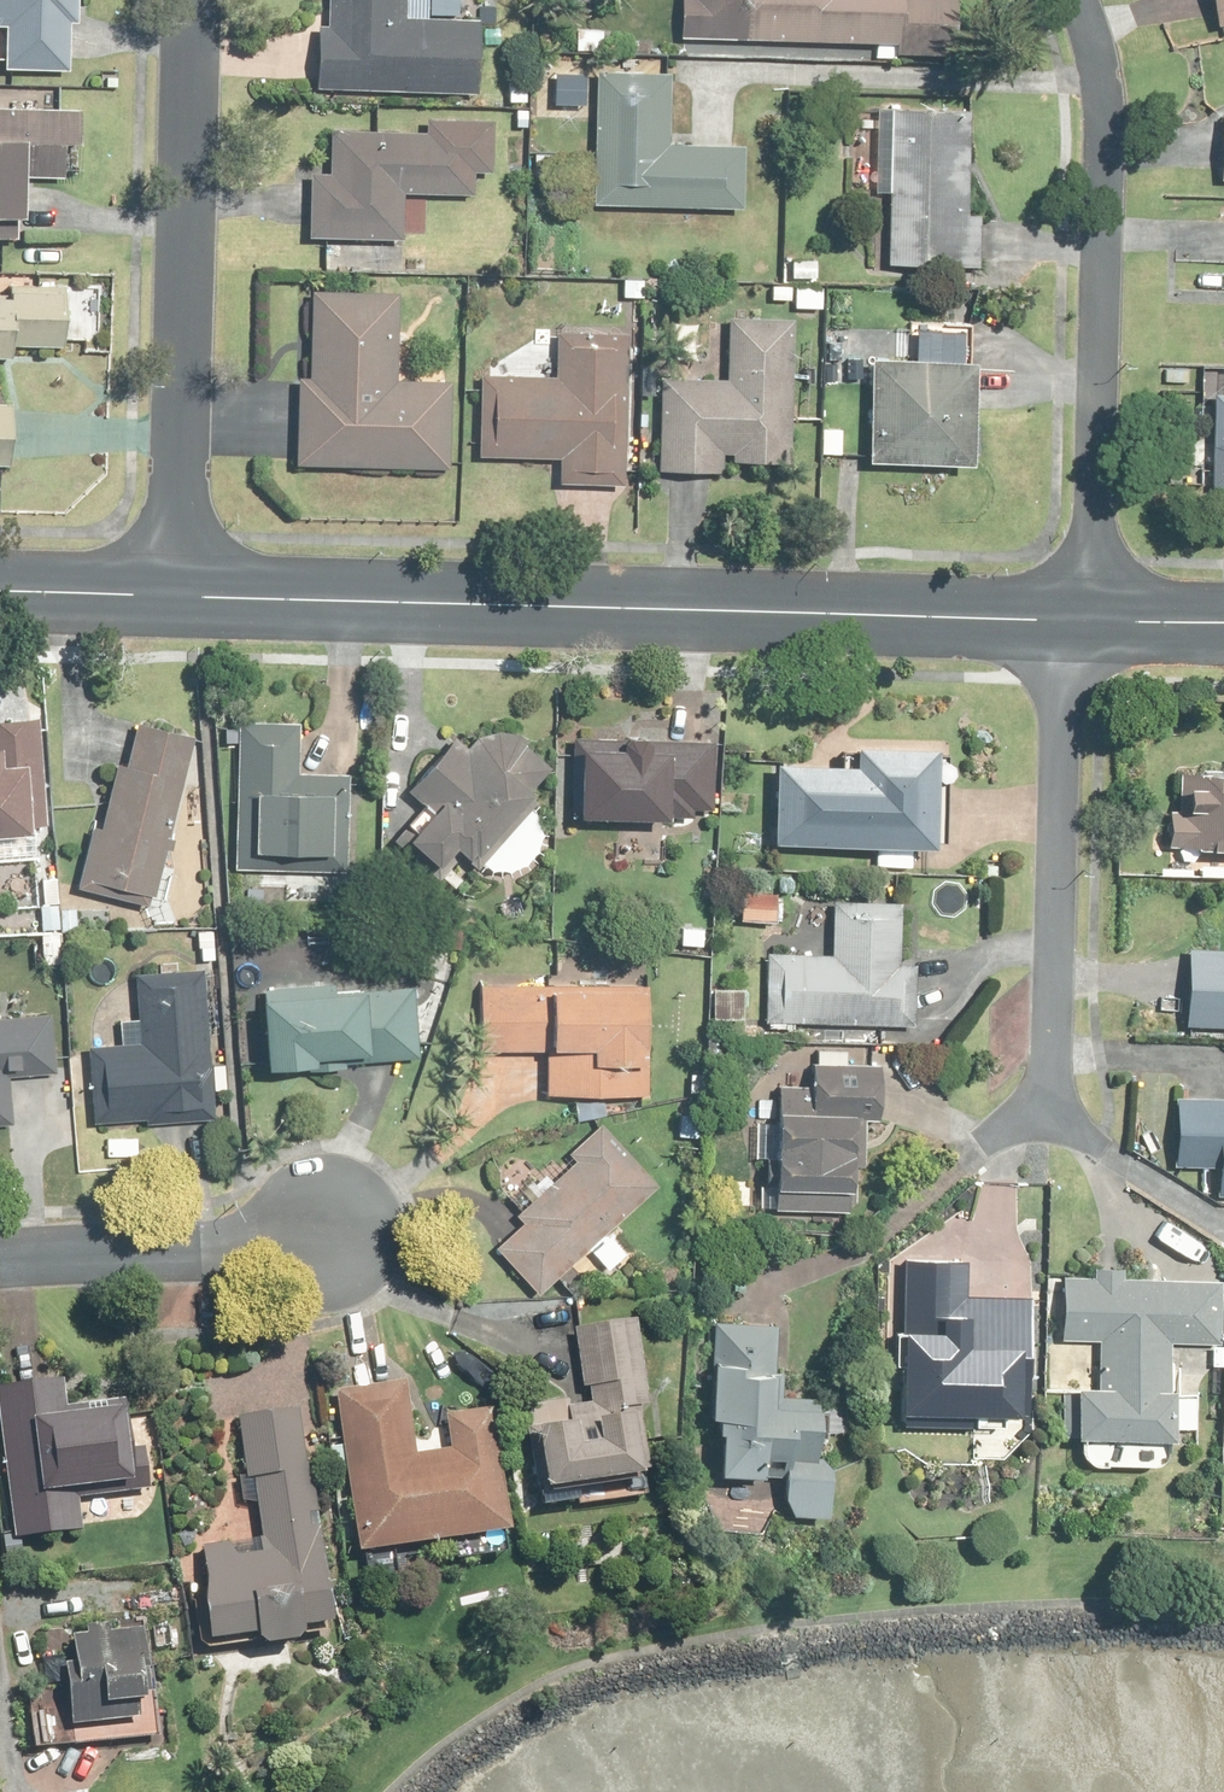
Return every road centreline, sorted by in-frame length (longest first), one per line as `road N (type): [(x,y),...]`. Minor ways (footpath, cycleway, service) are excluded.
road 1 (tertiary): [(1089,622),(183,589)]
road 2 (residential): [(1077,0),(1091,31),(1106,125),(1089,622)]
road 3 (residential): [(183,589),(194,0)]
road 4 (residential): [(1089,622),(1053,1108)]
road 5 (residential): [(0,1264),(354,1225)]
road 6 (tertiary): [(183,589),(0,587)]
road 7 (tertiary): [(1223,624),(1089,622)]

